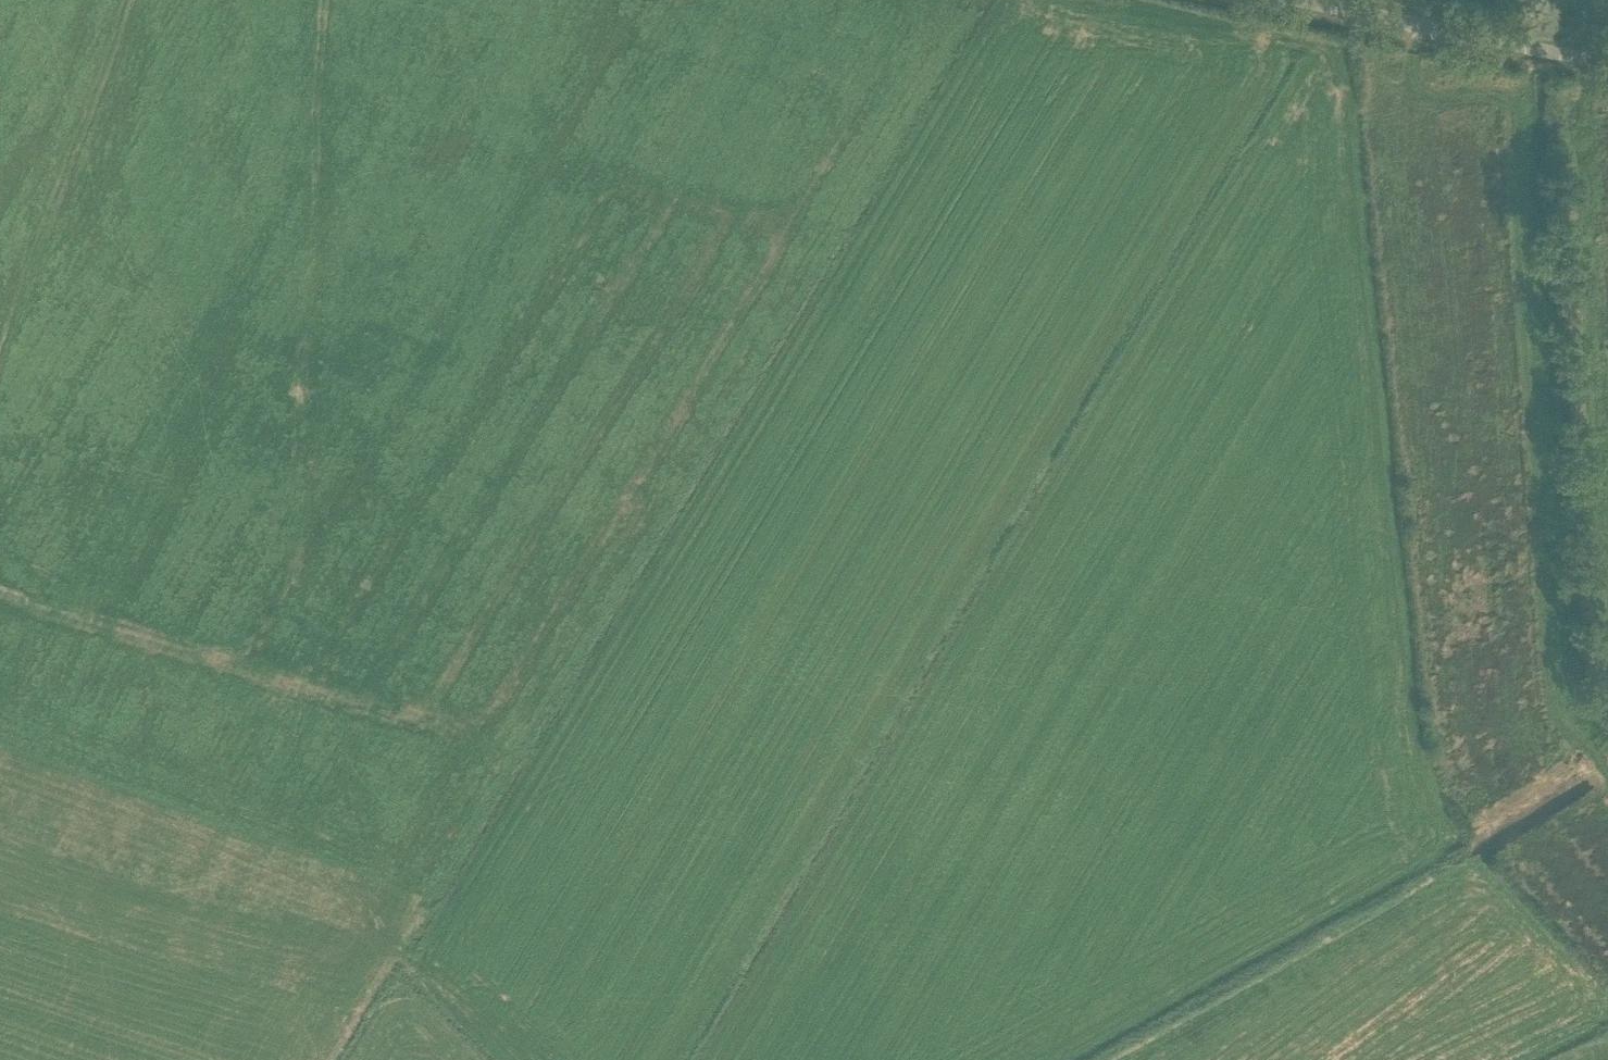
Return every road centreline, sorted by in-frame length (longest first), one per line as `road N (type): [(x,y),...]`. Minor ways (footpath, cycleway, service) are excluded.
road 1 (unclassified): [(1607,68),(1298,0)]

